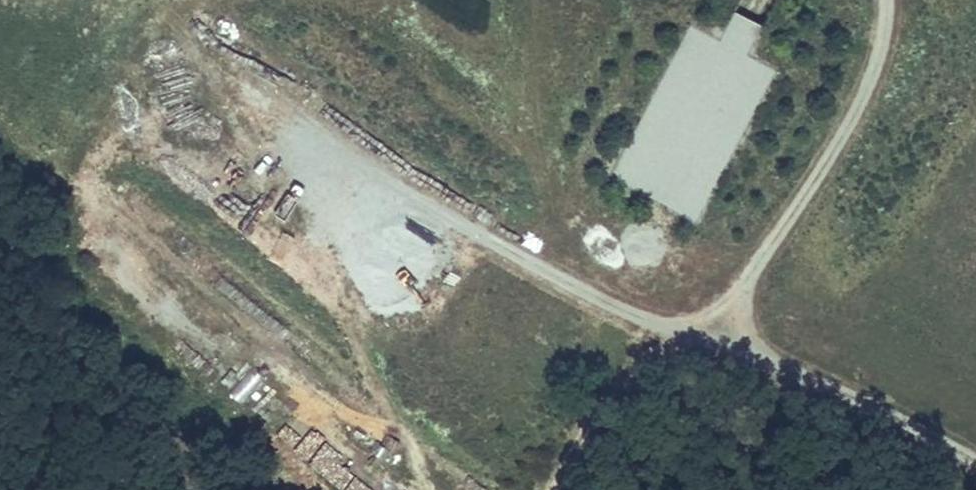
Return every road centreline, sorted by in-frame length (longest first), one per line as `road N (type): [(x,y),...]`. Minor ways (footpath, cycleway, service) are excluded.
road 1 (track): [(975,461),(745,338),(730,305),(742,278),(791,222),(866,90),(886,0)]

